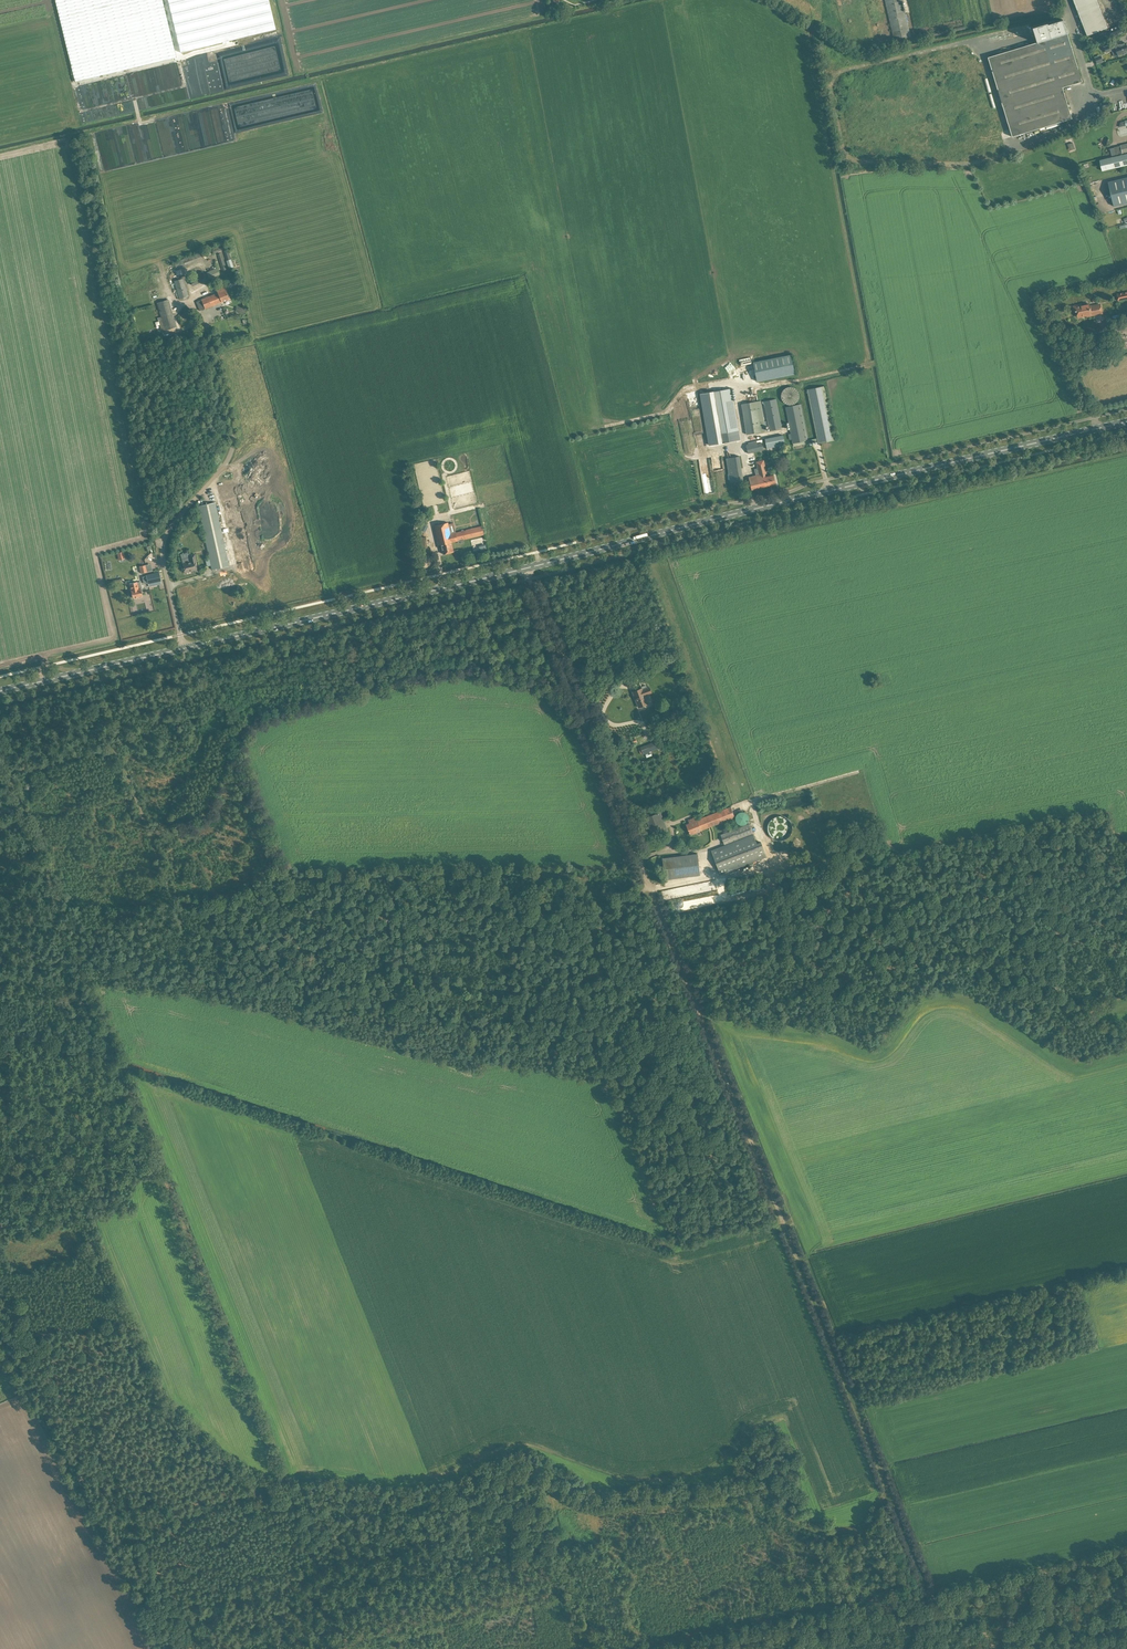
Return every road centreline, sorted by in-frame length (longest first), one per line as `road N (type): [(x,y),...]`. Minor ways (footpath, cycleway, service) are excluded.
road 1 (track): [(889,1494),(869,1525),(836,1533),(801,1525),(757,1486),(598,1501),(524,1468),(465,1497),(439,1489),(396,1495),(274,1487),(216,1466),(181,1432),(86,1253),(10,1273),(0,1251)]
road 2 (primary): [(184,649),(1126,421)]
road 3 (track): [(284,1489),(0,760)]
road 4 (track): [(889,1494),(679,962)]
road 5 (track): [(64,924),(285,873),(545,866)]
road 6 (track): [(1126,995),(1095,1004),(1040,974),(995,829),(832,861)]
road 7 (track): [(405,1168),(674,1256),(784,1224)]
road 8 (unclassified): [(184,649),(165,542),(235,447),(209,324)]
road 9 (track): [(611,1094),(540,906),(545,866),(650,886)]
road 10 (track): [(604,428),(690,406),(710,383),(742,391),(878,361)]
road 11 (track): [(892,476),(901,506),(1126,456)]
road 12 (track): [(679,962),(585,724)]
road 13 (track): [(708,1648),(929,1597)]
road 14 (track): [(832,861),(804,888),(770,902),(781,942),(769,956),(679,962)]
road 15 (track): [(149,836),(111,744),(0,770)]
road 16 (track): [(929,1597),(1126,1551)]
road 17 (track): [(100,1542),(134,1541),(284,1489)]
road 18 (primary): [(0,691),(184,649)]
road 19 (track): [(348,1648),(284,1489)]
road 20 (track): [(585,724),(534,566)]
road 21 (track): [(769,885),(821,1032)]
road 22 (track): [(885,852),(931,996)]
road 23 (track): [(240,750),(202,820),(149,836)]
road 24 (track): [(0,1028),(120,1065)]

